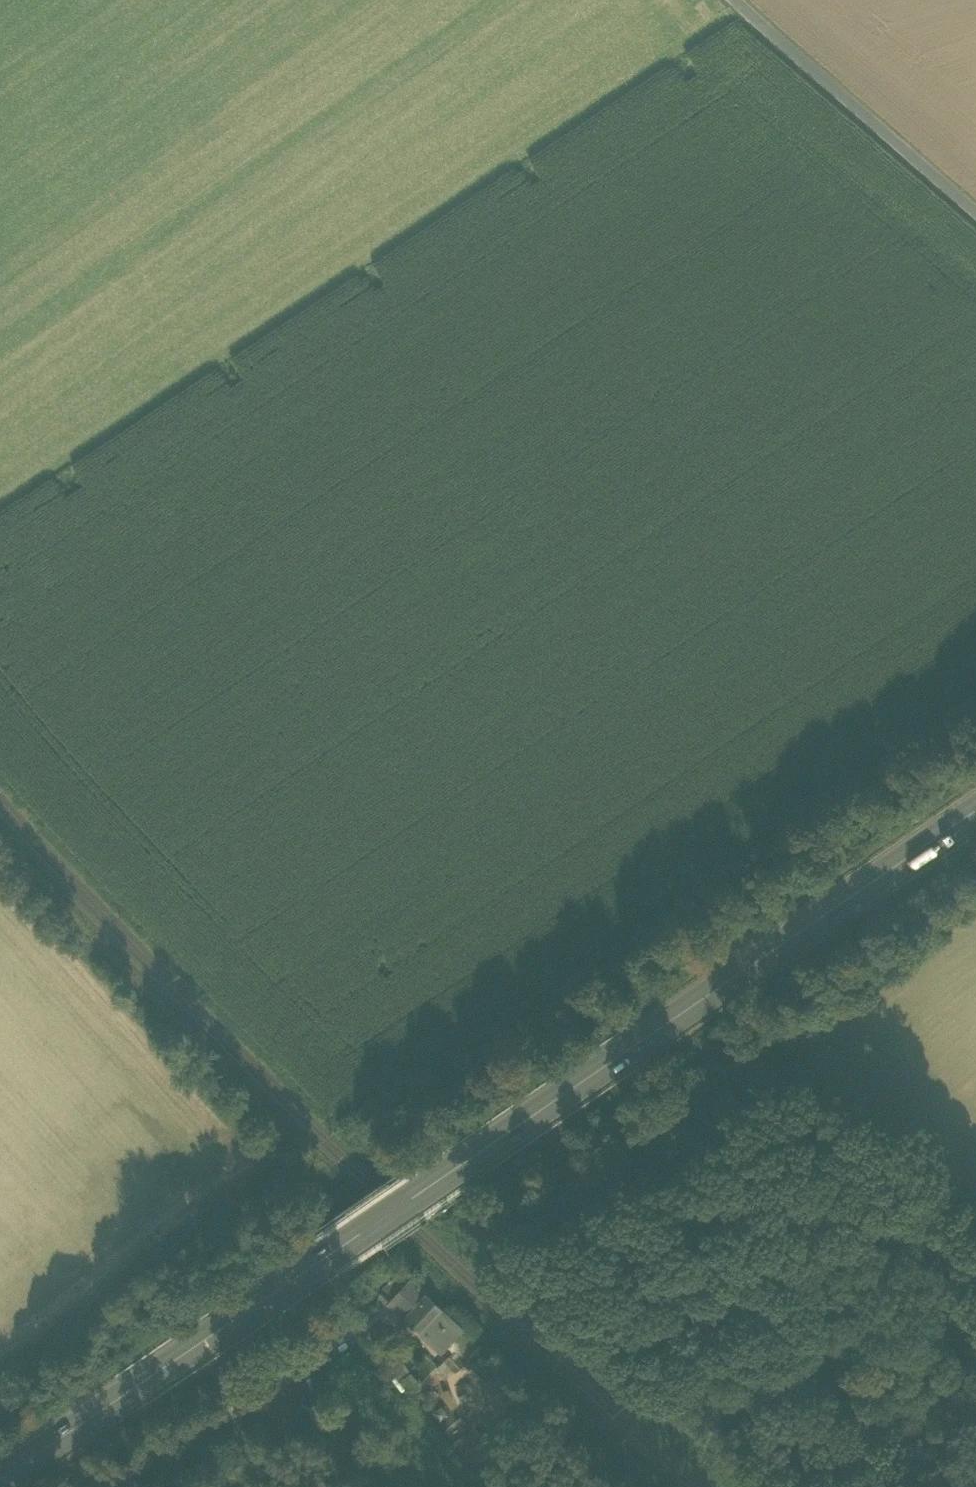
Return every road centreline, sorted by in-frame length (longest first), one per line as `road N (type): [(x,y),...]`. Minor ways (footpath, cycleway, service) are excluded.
road 1 (motorway): [(334,1249),(975,806)]
road 2 (motorway): [(334,1249),(0,1474)]
road 3 (track): [(735,0),(975,211)]
road 4 (track): [(114,1486),(365,1332)]

